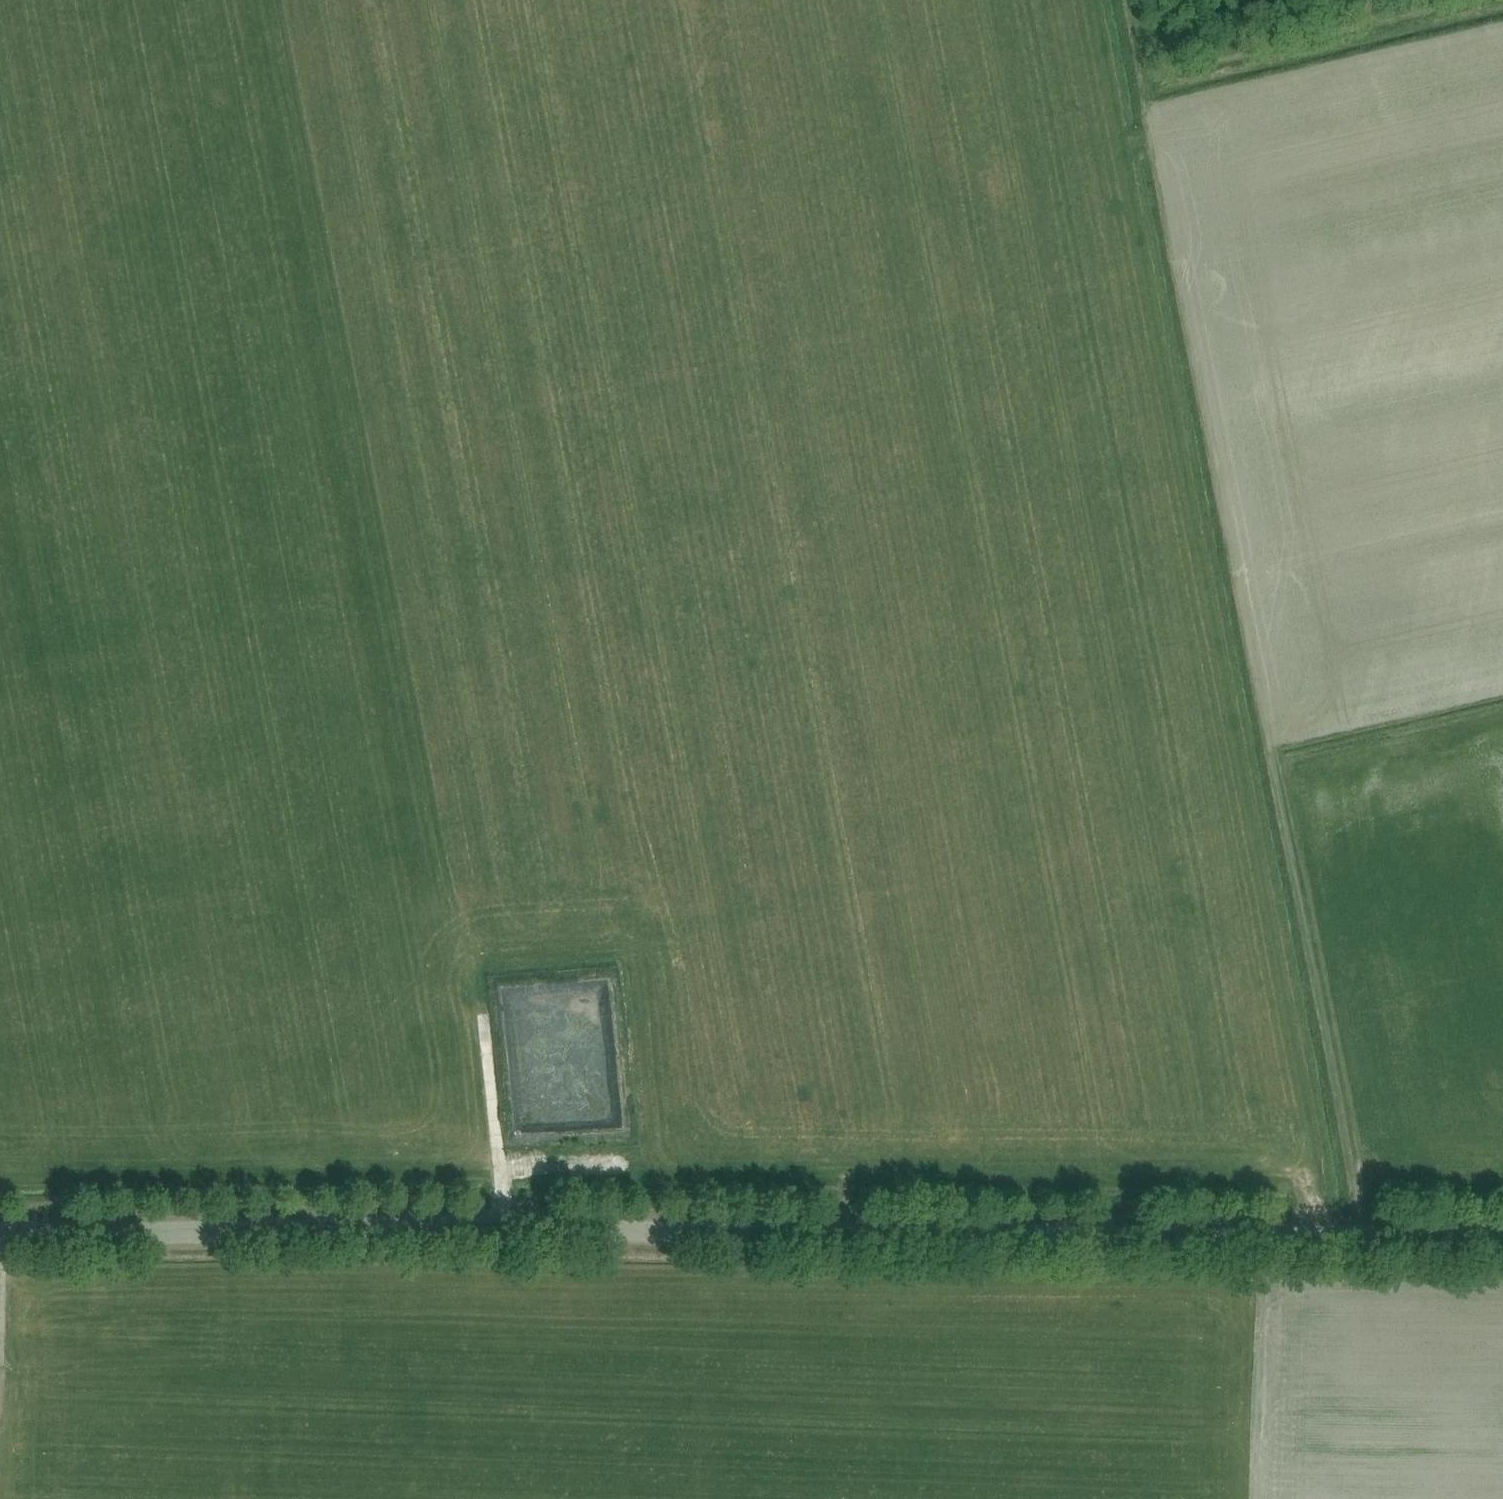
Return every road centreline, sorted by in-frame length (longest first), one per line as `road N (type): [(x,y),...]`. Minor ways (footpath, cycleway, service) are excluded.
road 1 (tertiary): [(1502,1237),(0,1221)]

